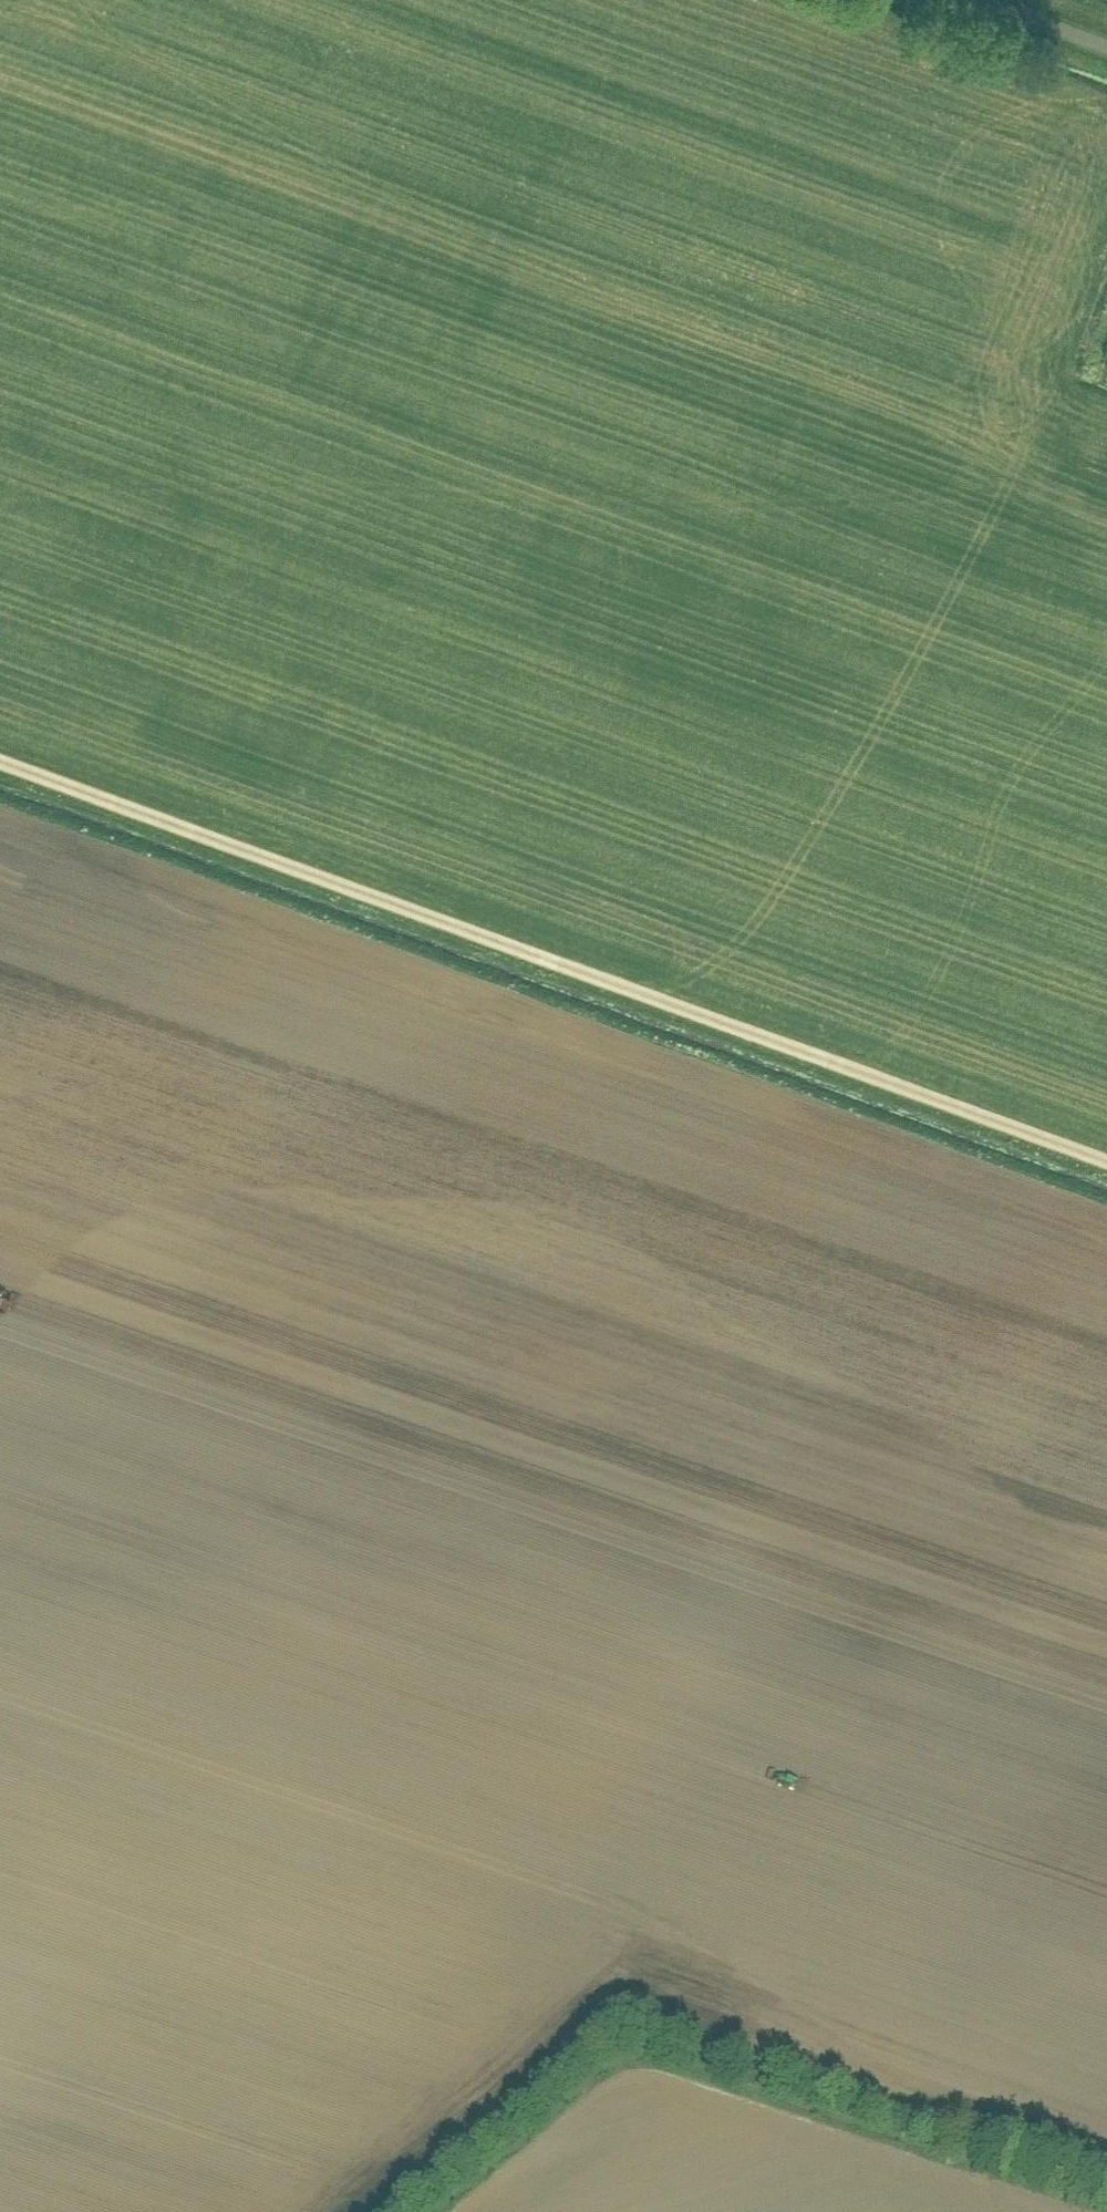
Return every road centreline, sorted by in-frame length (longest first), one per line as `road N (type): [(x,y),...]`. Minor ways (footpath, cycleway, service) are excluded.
road 1 (unclassified): [(1106,46),(983,0)]

